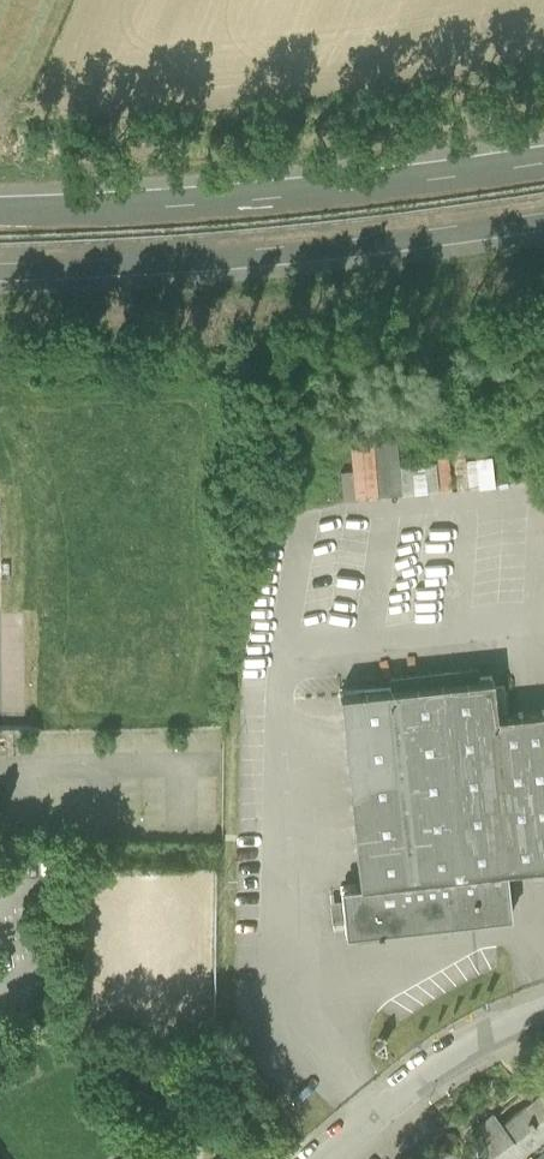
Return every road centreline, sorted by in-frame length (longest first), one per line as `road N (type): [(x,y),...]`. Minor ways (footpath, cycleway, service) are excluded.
road 1 (motorway): [(0,265),(284,249),(543,215)]
road 2 (motorway): [(543,166),(280,202),(0,213)]
road 3 (residential): [(332,1158),(480,1041),(543,1017)]

